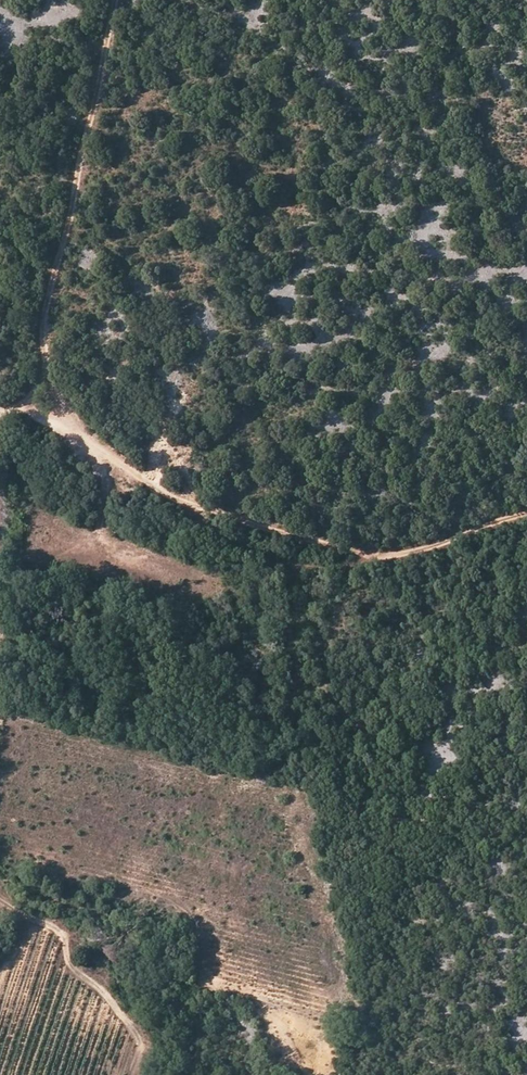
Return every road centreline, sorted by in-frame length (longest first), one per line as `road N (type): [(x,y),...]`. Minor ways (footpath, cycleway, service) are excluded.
road 1 (track): [(0,407),(39,414),(172,497),(362,556),(440,545),(526,513)]
road 2 (track): [(14,410),(46,371),(45,313),(116,0)]

